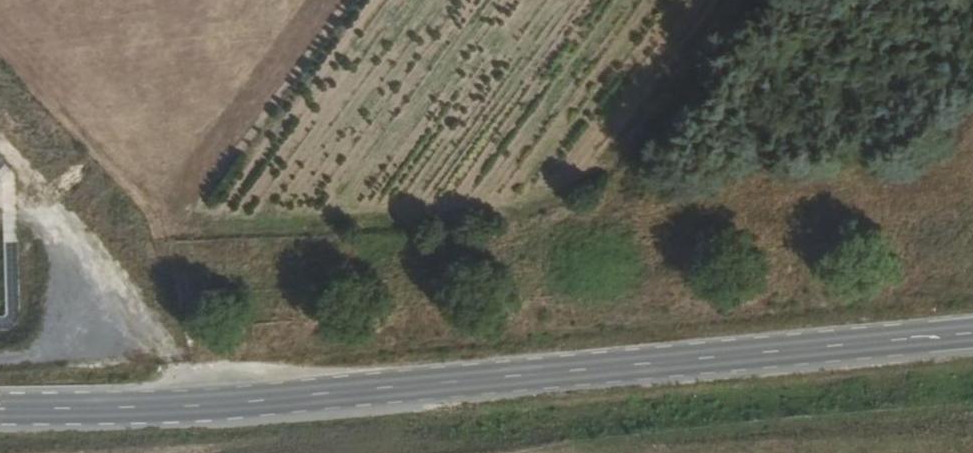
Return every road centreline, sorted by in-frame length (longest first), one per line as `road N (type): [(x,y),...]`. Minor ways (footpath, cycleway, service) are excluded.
road 1 (secondary): [(0,408),(330,393),(972,333)]

